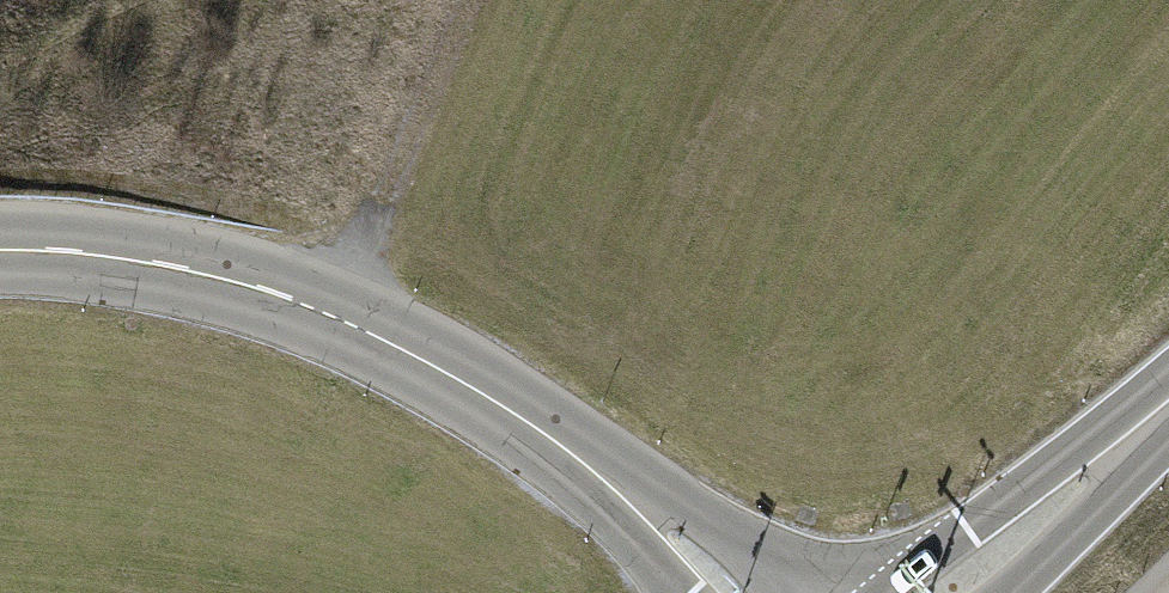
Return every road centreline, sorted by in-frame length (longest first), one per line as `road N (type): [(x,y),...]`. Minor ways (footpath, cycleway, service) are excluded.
road 1 (tertiary): [(733,592),(574,454),(505,405),(334,314),(187,269),(0,247)]
road 2 (track): [(334,314),(463,0)]
road 3 (secondary): [(963,592),(1168,404)]

